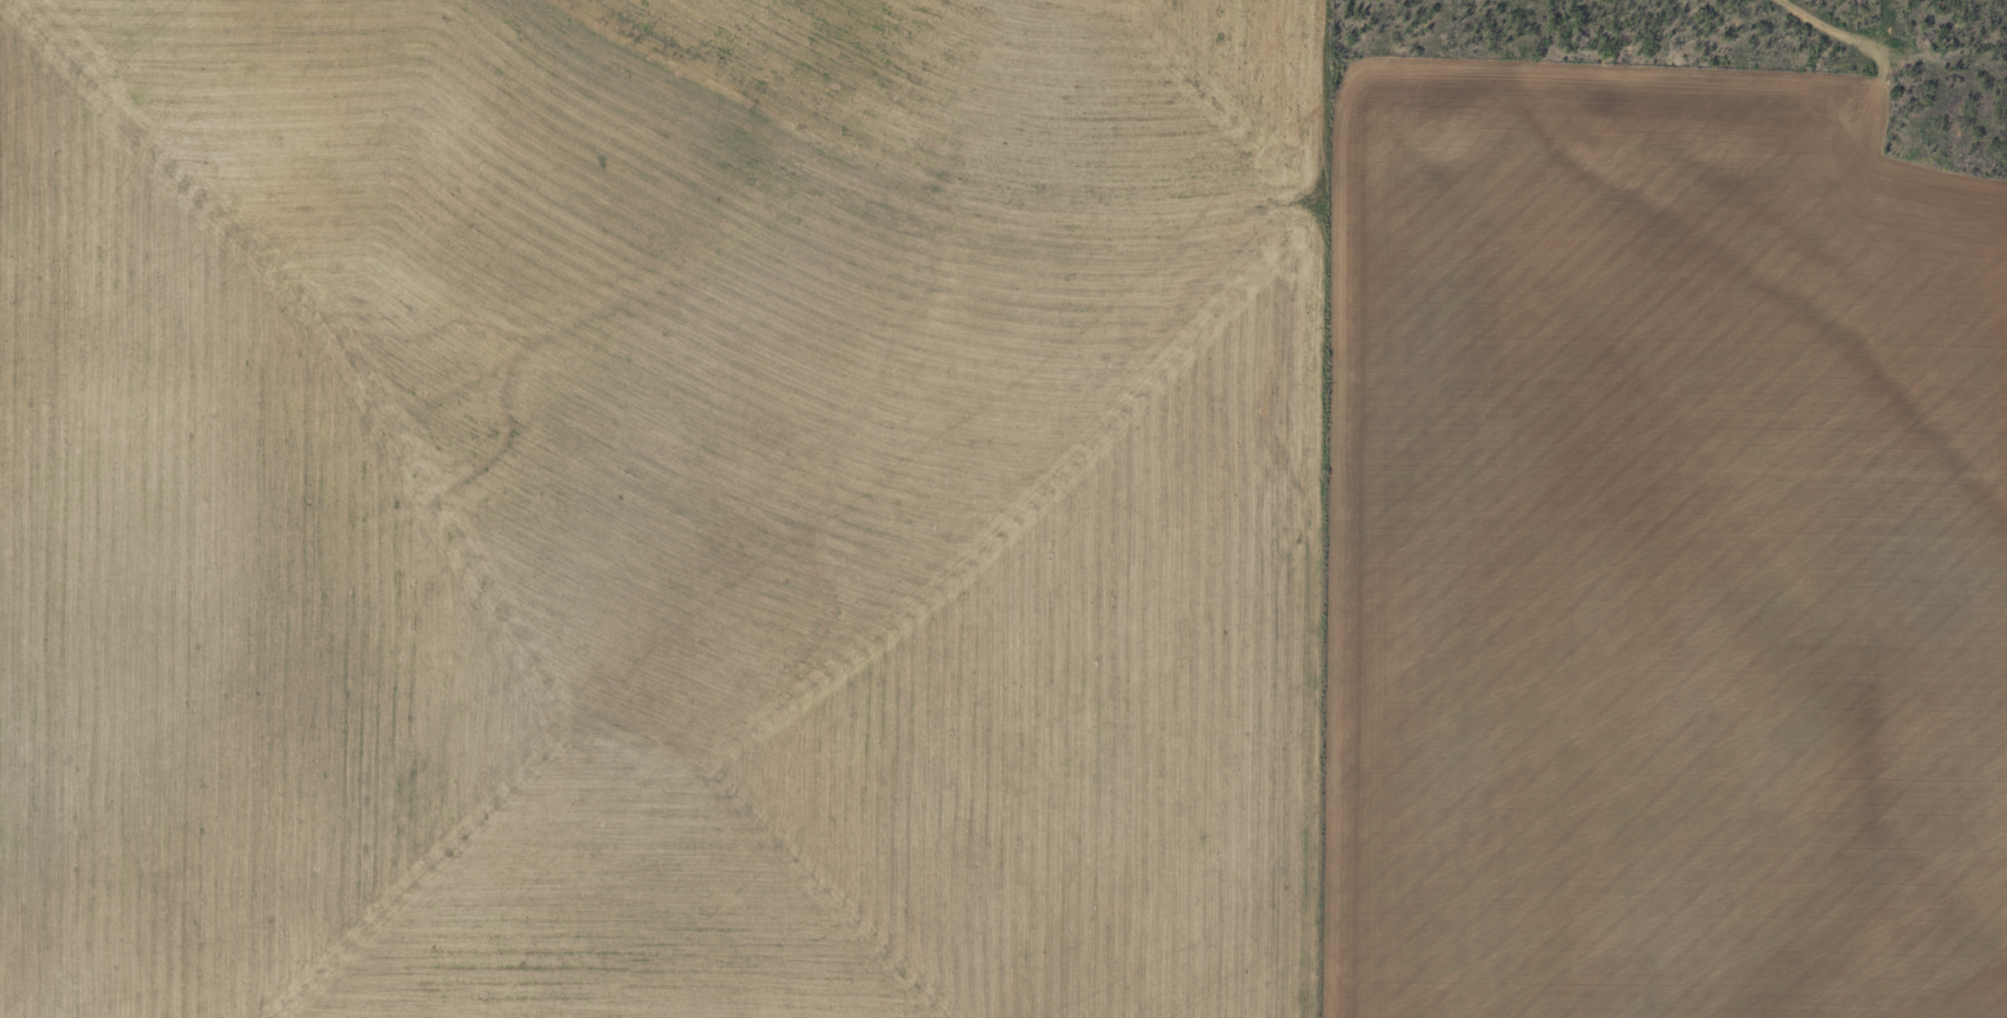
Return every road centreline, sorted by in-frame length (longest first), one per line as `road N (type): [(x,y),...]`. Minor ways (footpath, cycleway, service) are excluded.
road 1 (residential): [(1765,0),(1828,52),(1915,69)]

